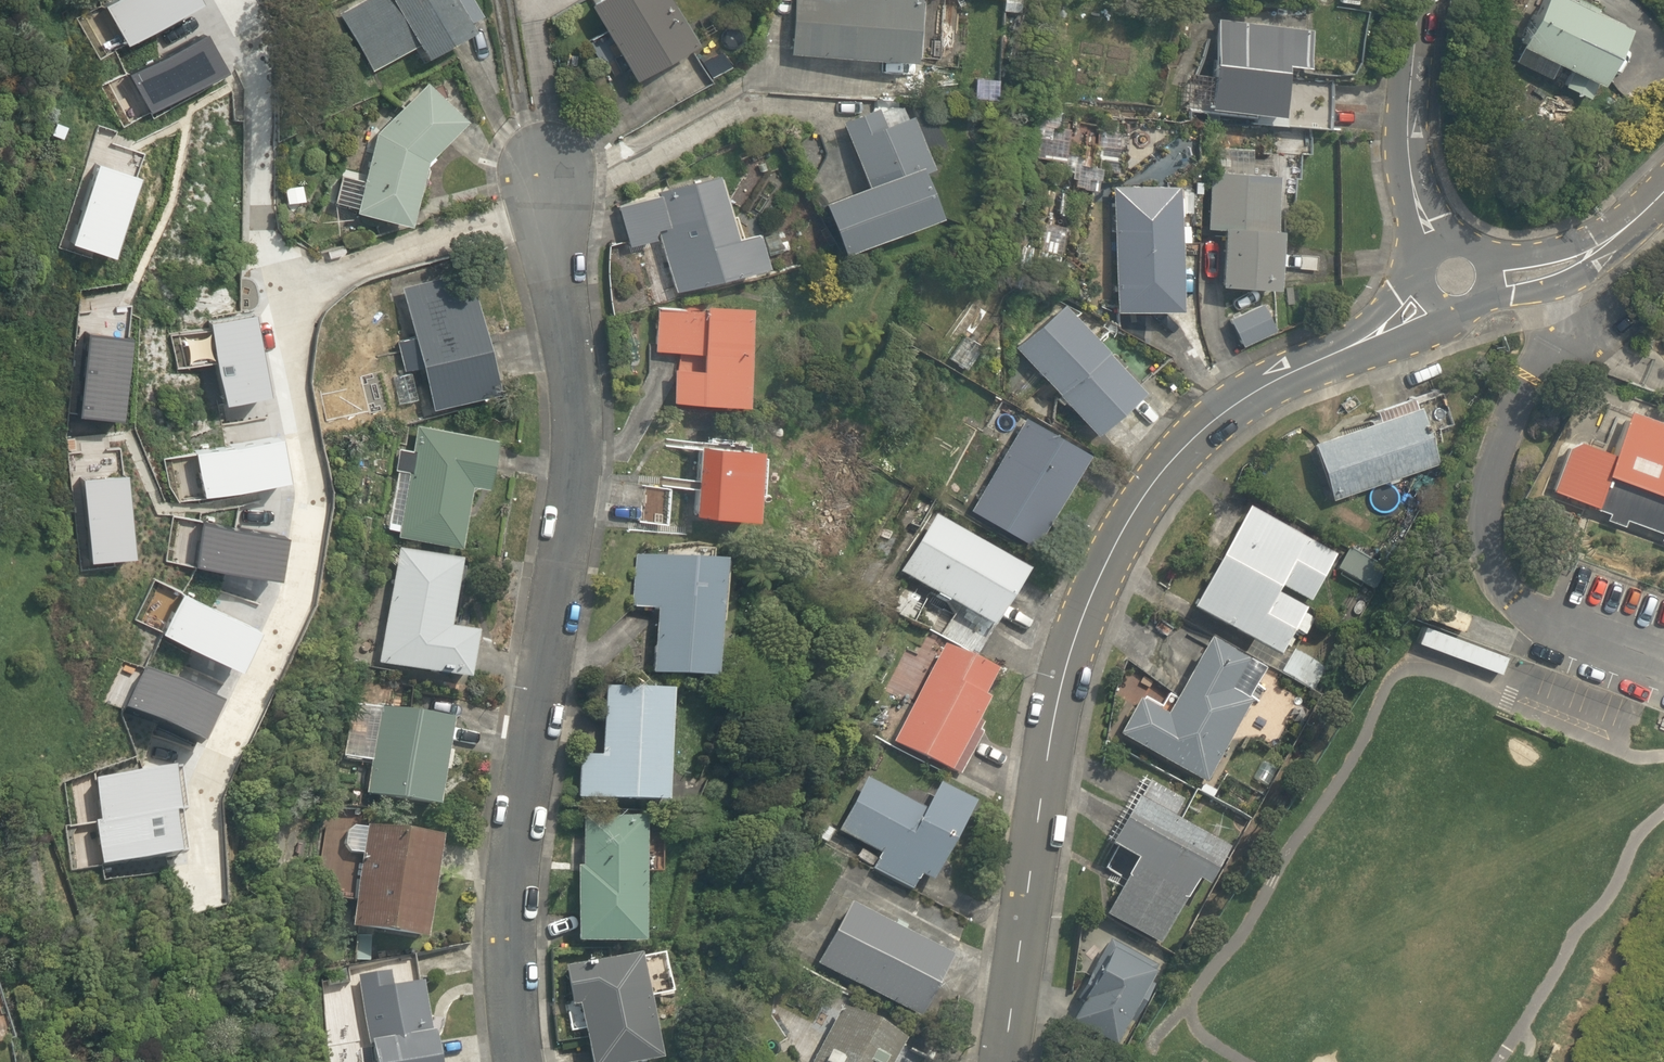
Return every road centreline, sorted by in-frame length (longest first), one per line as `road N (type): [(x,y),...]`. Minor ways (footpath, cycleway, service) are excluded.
road 1 (tertiary): [(1004,1061),(1054,718),(1081,623),(1123,532),(1171,465),(1235,405),(1431,301)]
road 2 (residential): [(551,205),(578,467),(511,918),(523,1061)]
road 3 (residential): [(551,205),(278,288)]
road 4 (residential): [(1419,0),(1413,172),(1442,246)]
road 5 (residential): [(278,288),(315,498)]
road 6 (tertiary): [(1490,280),(1568,266),(1625,231),(1663,192)]
road 7 (residential): [(503,0),(521,98),(548,176)]

